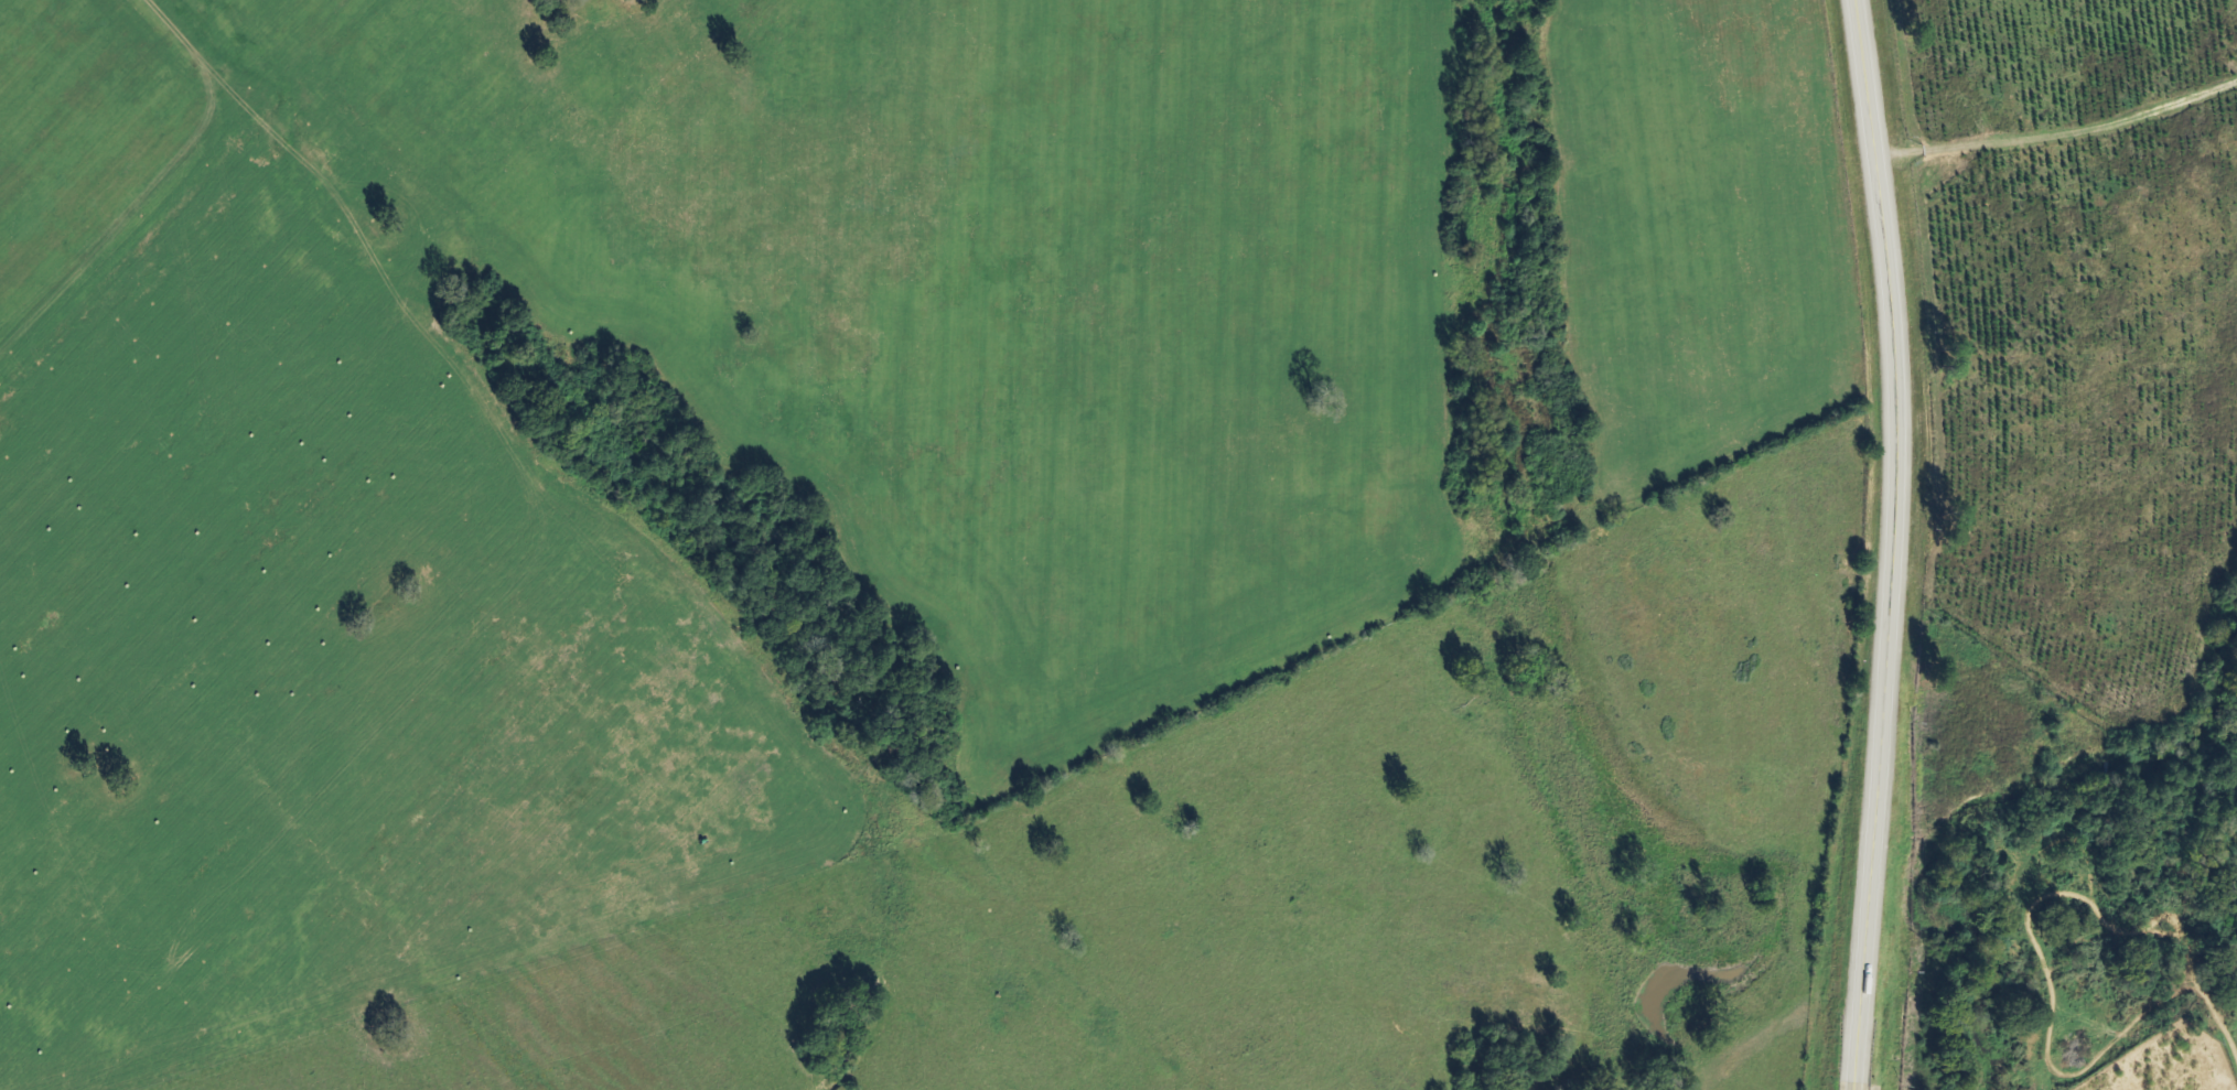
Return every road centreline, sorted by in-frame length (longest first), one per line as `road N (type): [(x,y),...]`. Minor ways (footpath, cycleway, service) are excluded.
road 1 (primary): [(1850,1089),(1899,417),(1892,300),(1853,0)]

